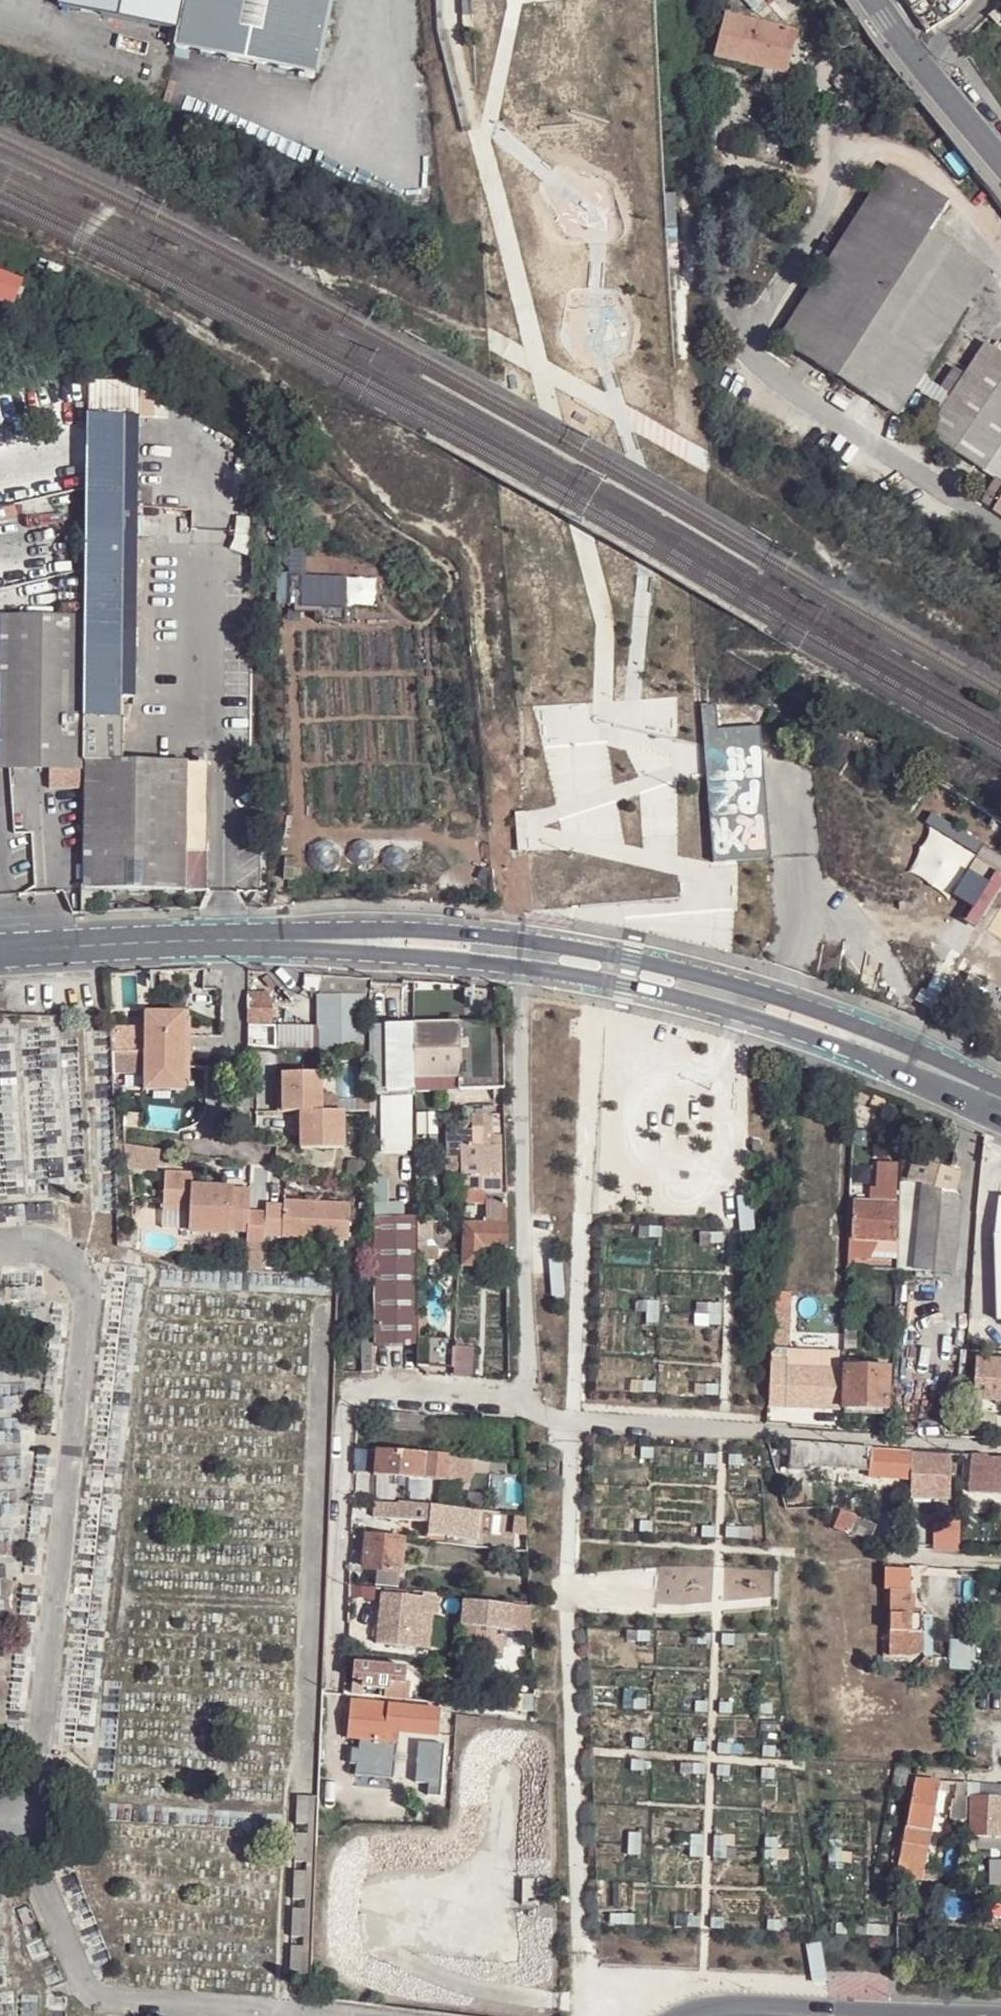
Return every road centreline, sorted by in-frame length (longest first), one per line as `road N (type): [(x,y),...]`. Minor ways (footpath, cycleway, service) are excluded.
road 1 (motorway): [(524,0),(583,1147),(677,2015)]
road 2 (motorway): [(746,1891),(683,1318),(612,0)]
road 3 (unclassified): [(527,1401),(575,1423),(1000,1447)]
road 4 (secondary): [(520,953),(781,1012),(975,1087)]
road 5 (unclassified): [(334,1679),(352,1396),(527,1401)]
road 6 (unclassified): [(527,1401),(520,953)]
road 7 (secondary): [(231,941),(520,953)]
road 8 (secondary): [(0,951),(231,941)]
road 9 (residential): [(1000,162),(916,58)]
road 10 (motorway): [(776,2015),(746,1891)]
road 11 (motorway): [(760,2015),(746,1891)]

